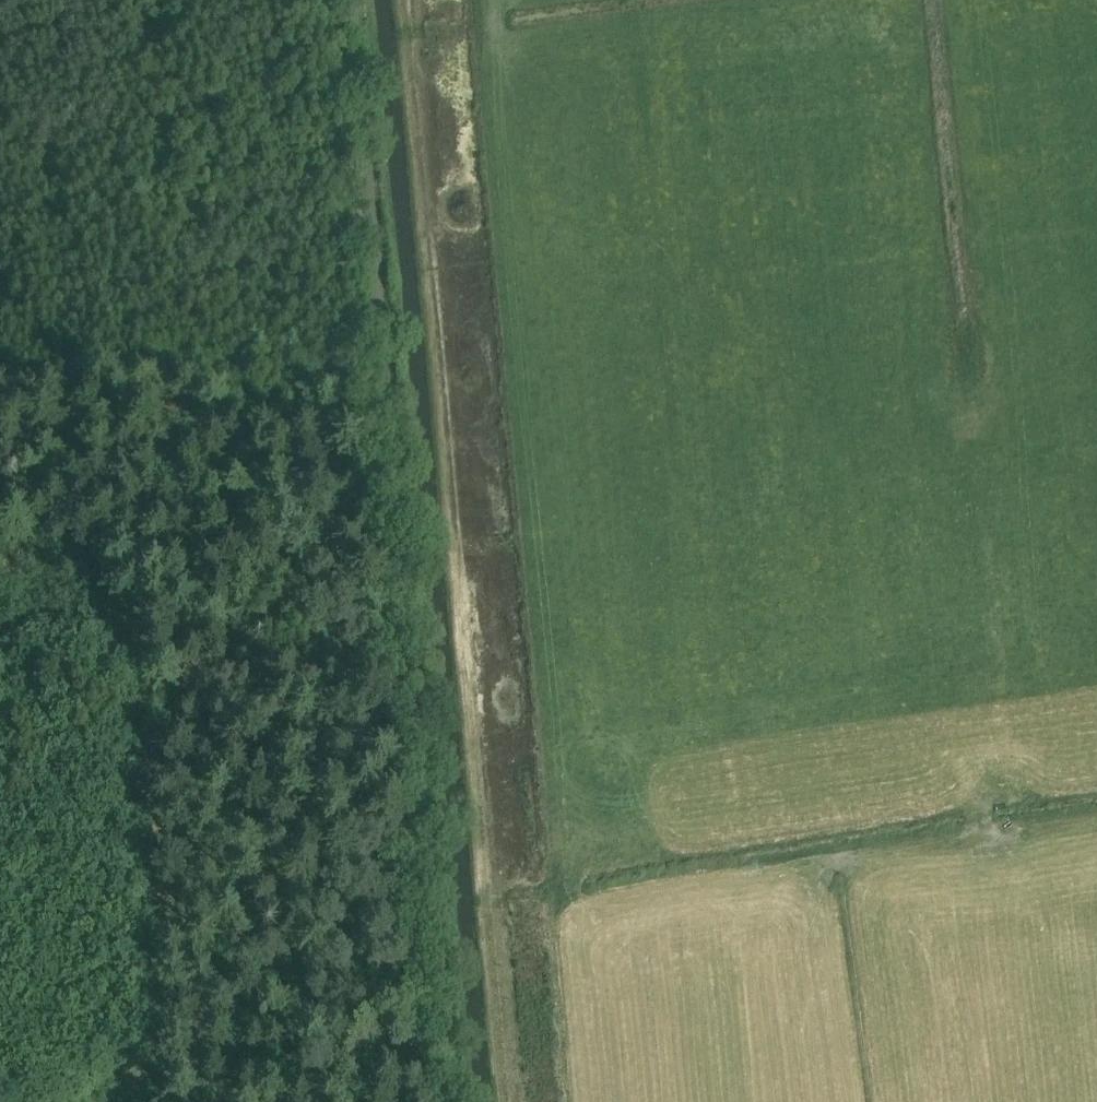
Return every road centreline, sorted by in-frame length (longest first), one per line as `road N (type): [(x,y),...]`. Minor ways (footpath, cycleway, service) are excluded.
road 1 (track): [(76,1101),(141,1059),(155,1030),(143,658),(136,647)]
road 2 (track): [(0,630),(96,622),(136,647)]

